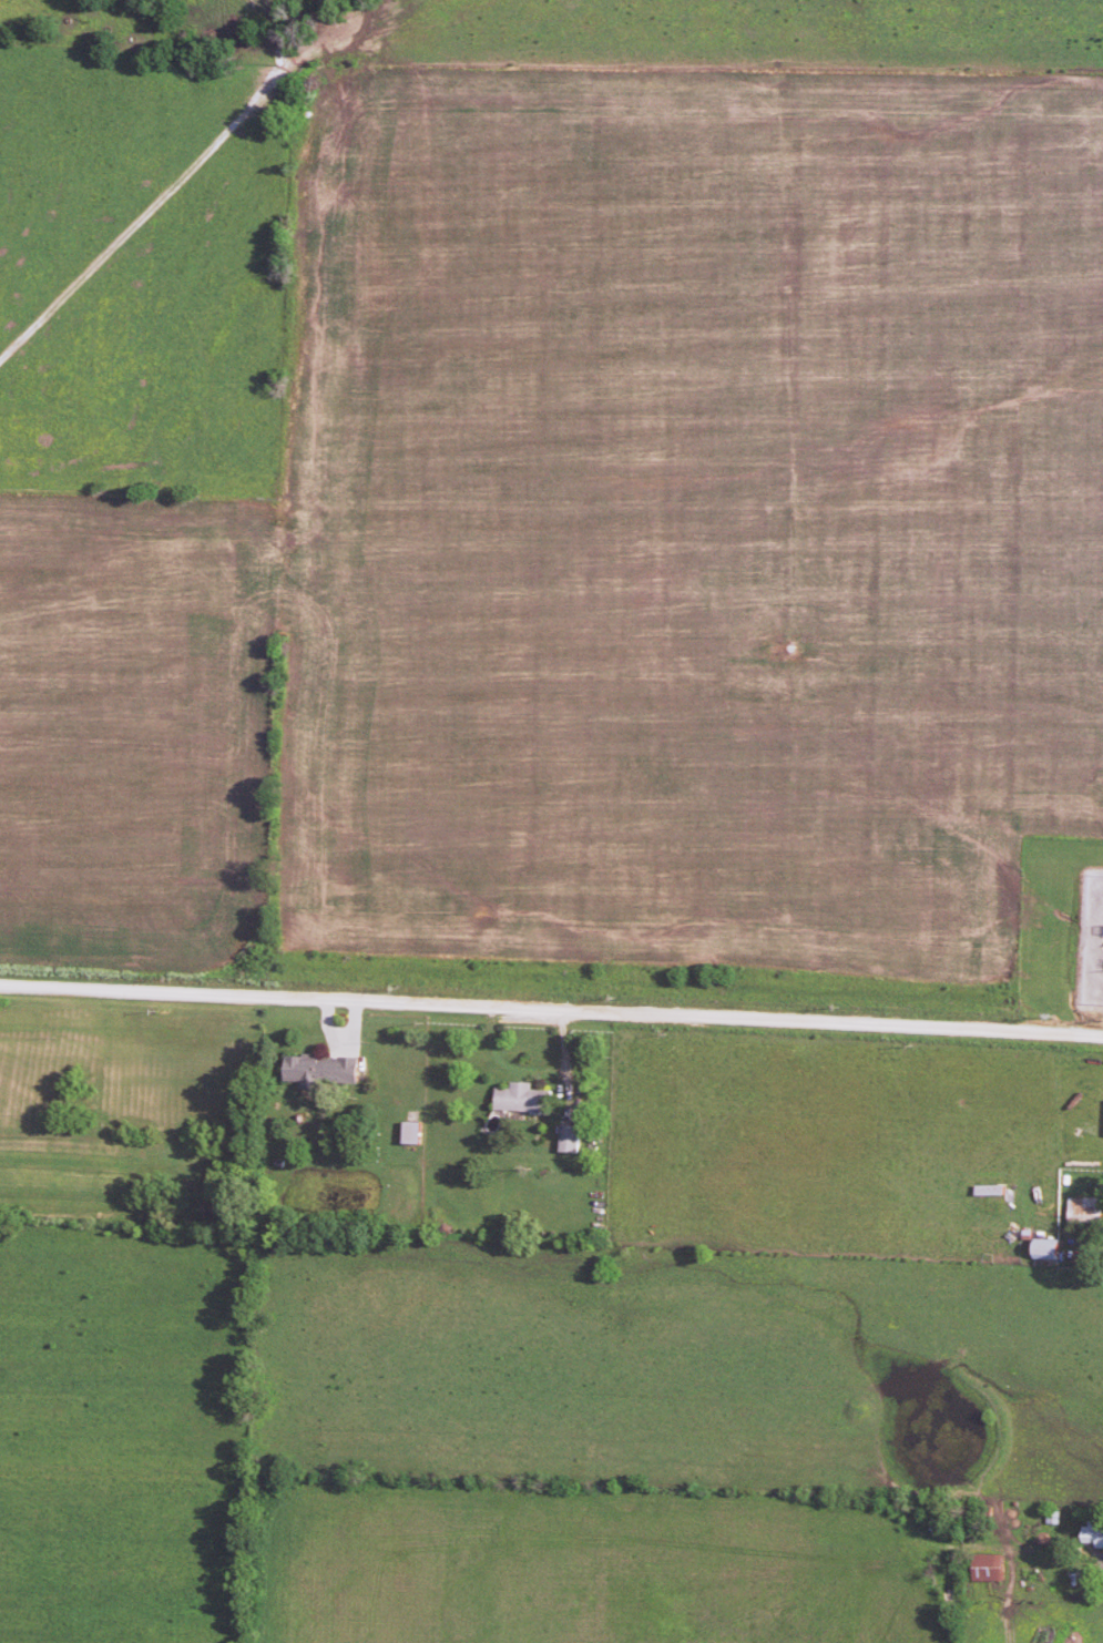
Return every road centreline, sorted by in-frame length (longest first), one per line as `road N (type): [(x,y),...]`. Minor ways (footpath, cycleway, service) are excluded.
road 1 (residential): [(1102,1037),(0,985)]

